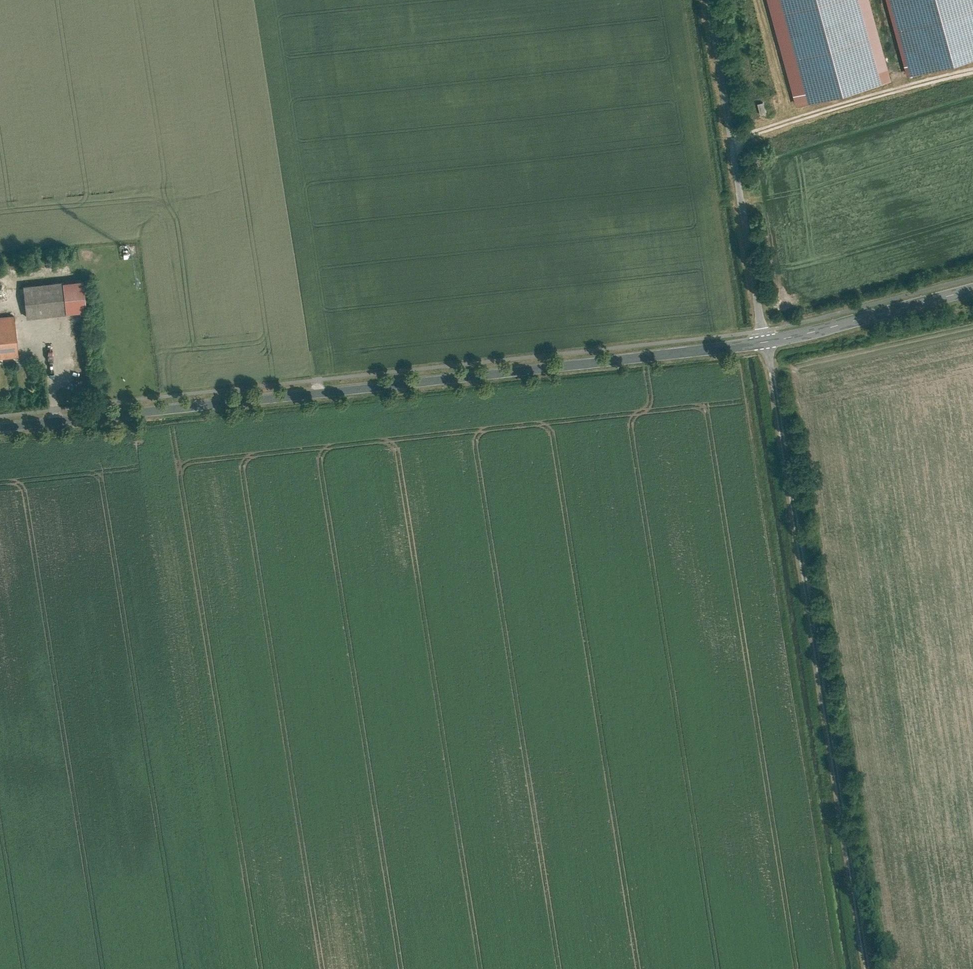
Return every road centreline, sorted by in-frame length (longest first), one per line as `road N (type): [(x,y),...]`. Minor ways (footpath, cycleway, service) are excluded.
road 1 (track): [(871,968),(711,0)]
road 2 (tertiary): [(0,425),(766,341),(852,320)]
road 3 (tertiary): [(972,287),(852,320)]

